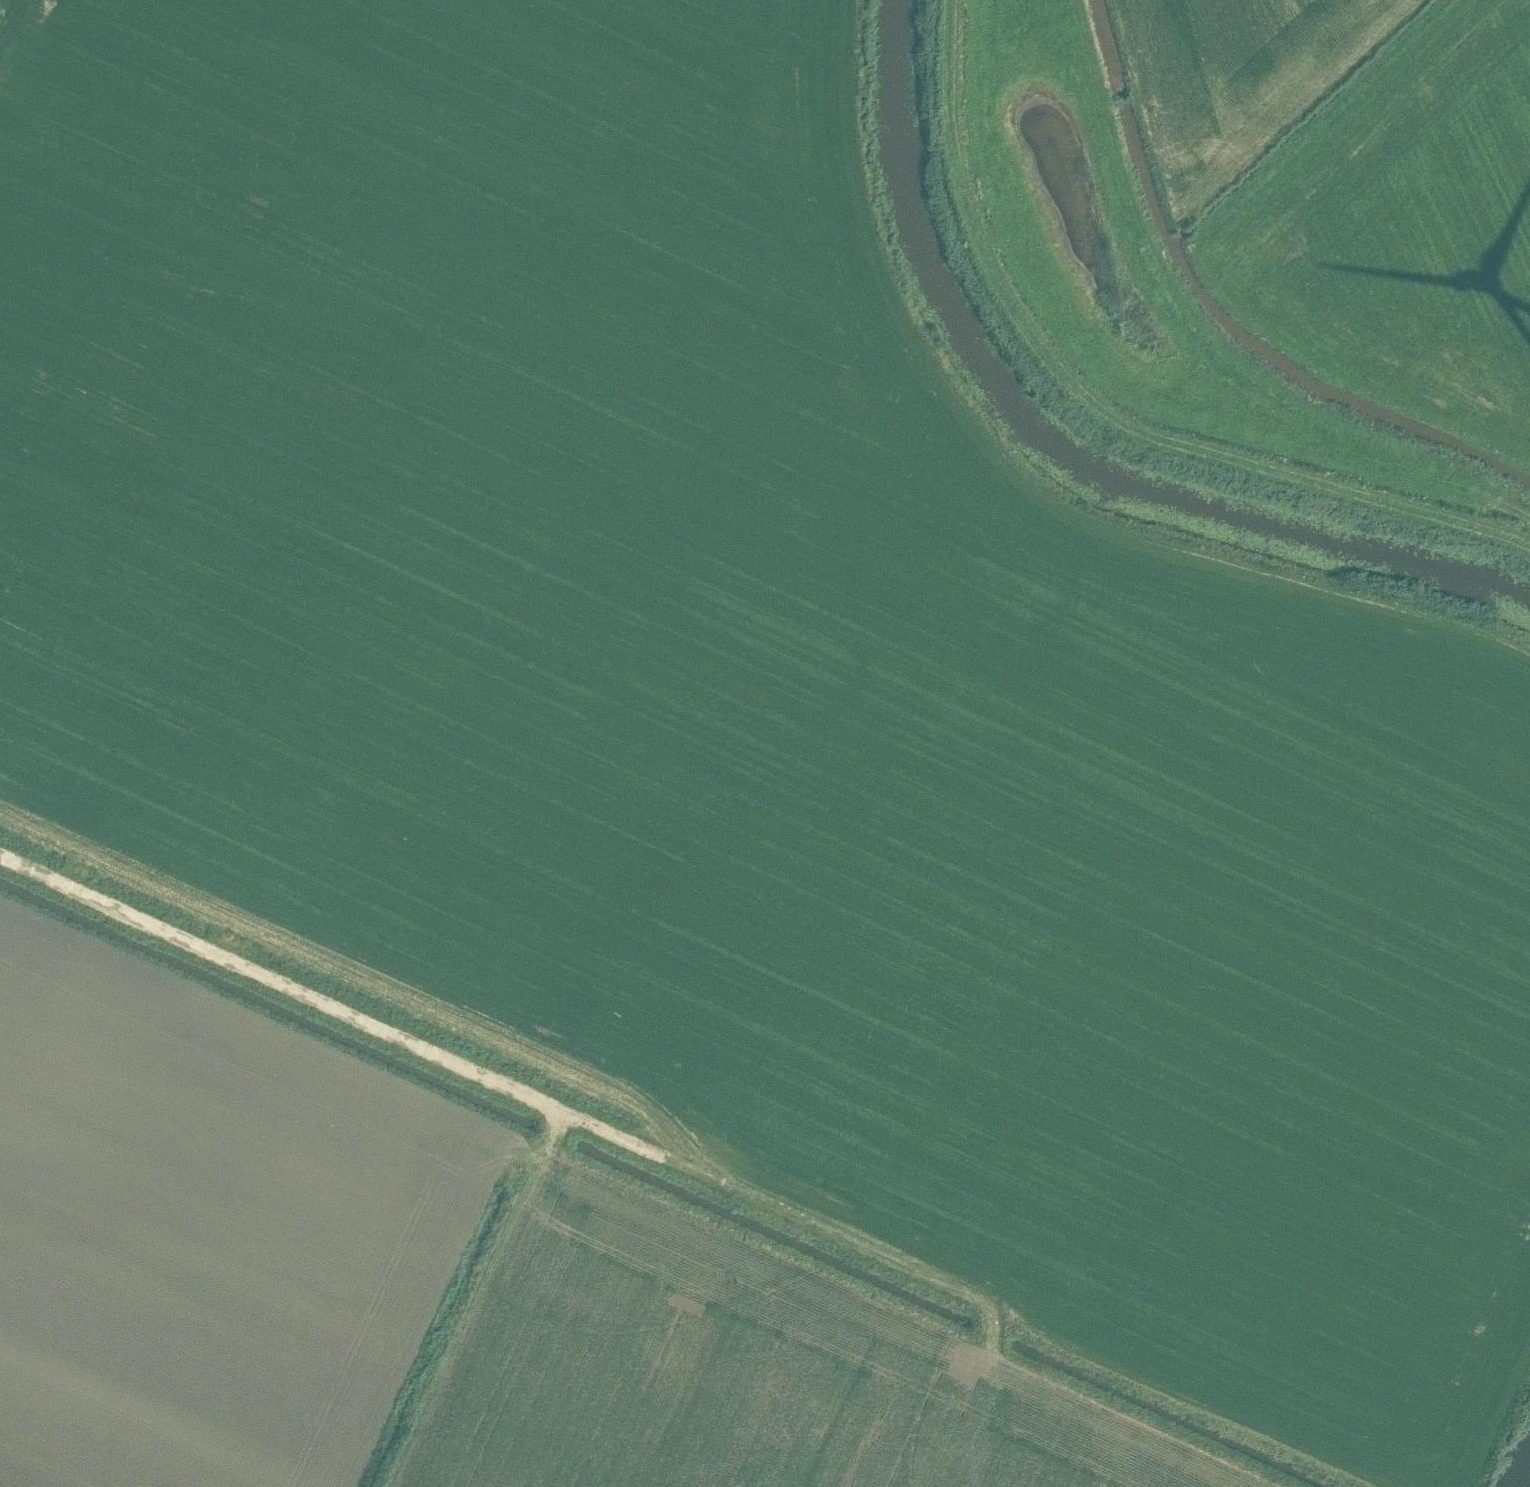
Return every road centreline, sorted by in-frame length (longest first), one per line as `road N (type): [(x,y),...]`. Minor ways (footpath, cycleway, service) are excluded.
road 1 (unclassified): [(635,1144),(0,854)]
road 2 (track): [(635,1144),(1236,1420)]

